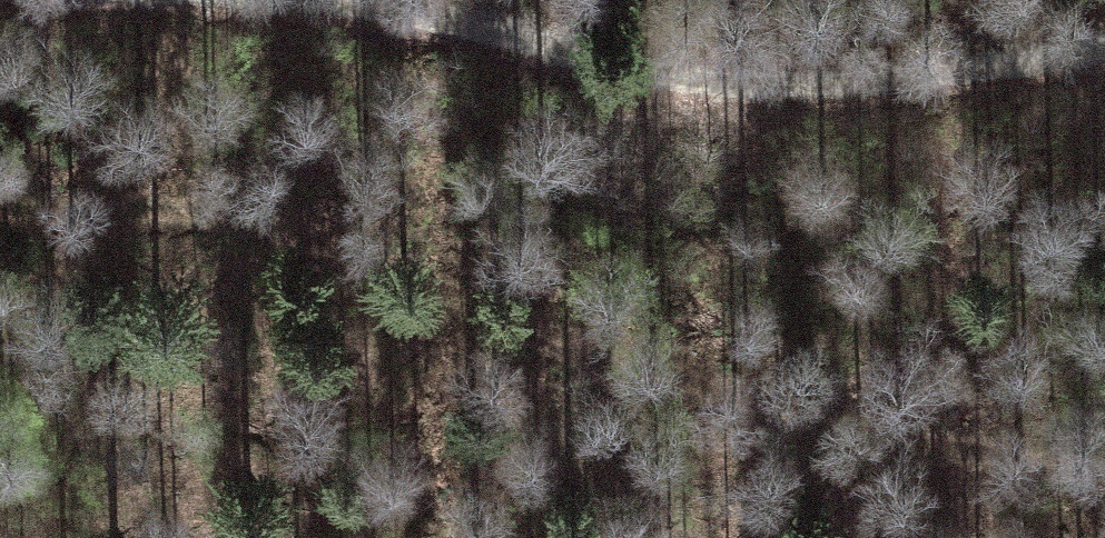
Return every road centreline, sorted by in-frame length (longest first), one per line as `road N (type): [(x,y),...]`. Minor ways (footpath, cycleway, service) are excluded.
road 1 (track): [(0,205),(232,219),(330,240),(739,402),(1104,475)]
road 2 (track): [(1104,51),(971,74),(788,85),(663,77),(520,38),(337,2),(235,0)]

